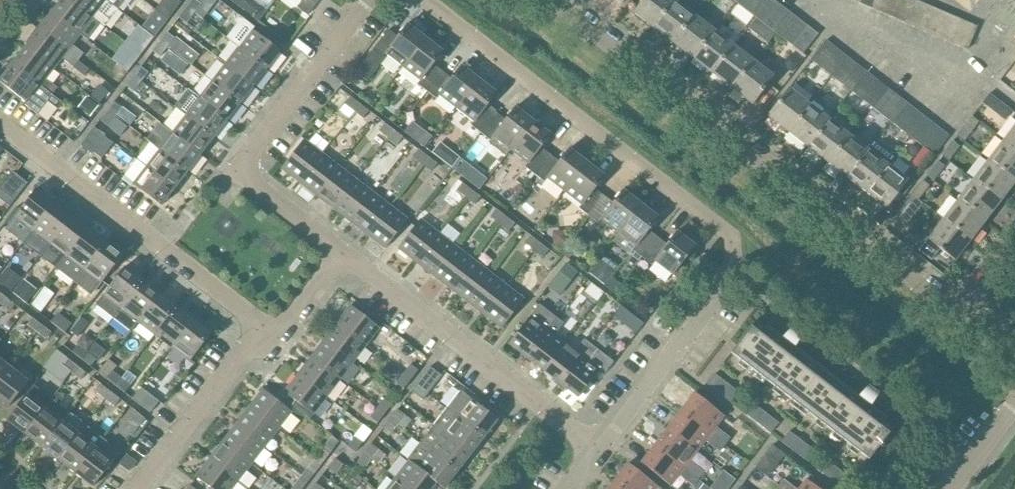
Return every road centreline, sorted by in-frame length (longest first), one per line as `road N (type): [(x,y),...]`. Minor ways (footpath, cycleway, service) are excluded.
road 1 (residential): [(595,447),(718,292),(735,247),(421,0)]
road 2 (residential): [(957,314),(554,0)]
road 3 (residential): [(346,250),(239,166),(368,0)]
road 4 (residential): [(269,339),(0,123)]
road 5 (residential): [(595,447),(346,250)]
road 6 (residential): [(137,488),(269,339)]

